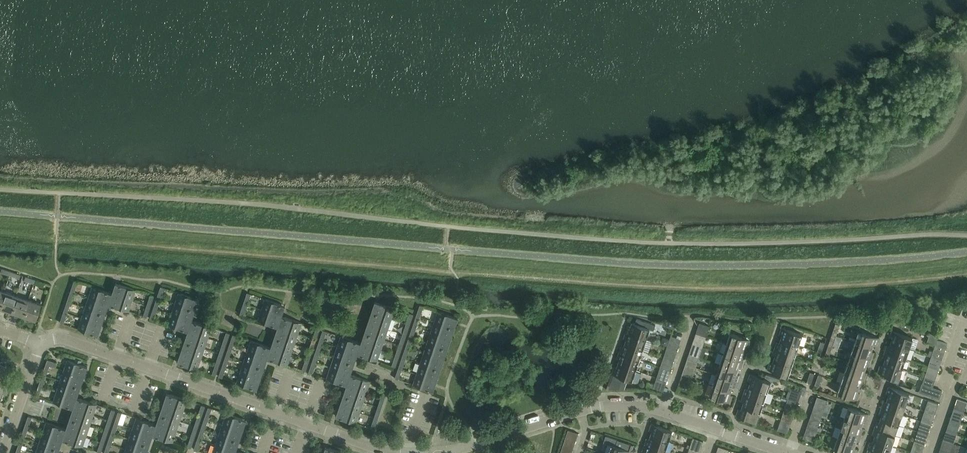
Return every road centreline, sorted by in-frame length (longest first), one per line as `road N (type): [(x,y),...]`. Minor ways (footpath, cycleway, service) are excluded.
road 1 (track): [(0,233),(630,286),(844,285),(966,275)]
road 2 (residential): [(41,344),(70,340),(402,452)]
road 3 (residential): [(445,452),(580,411),(633,405),(786,452)]

